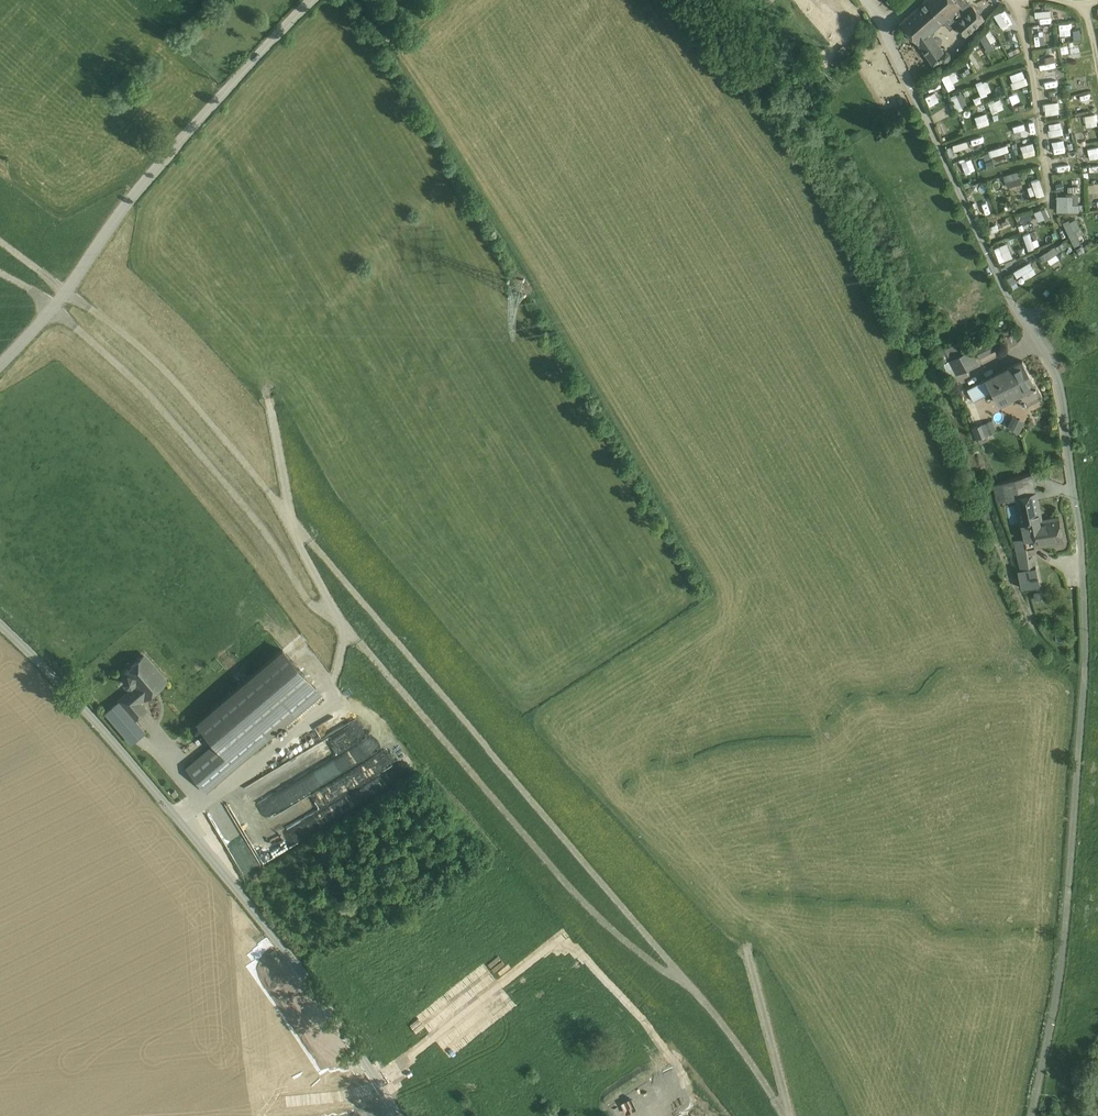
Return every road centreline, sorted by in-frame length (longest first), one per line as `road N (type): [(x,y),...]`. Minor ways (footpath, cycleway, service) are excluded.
road 1 (track): [(1032,1115),(1065,941),(1084,688),(1079,524),(1064,425),(1046,354),(993,266),(885,32),(861,0)]
road 2 (unclassified): [(401,1115),(158,788),(0,624)]
road 3 (unclassified): [(314,0),(173,152),(0,364)]
road 4 (track): [(336,690),(346,628),(297,526),(271,395)]
road 5 (track): [(748,944),(790,1115)]

